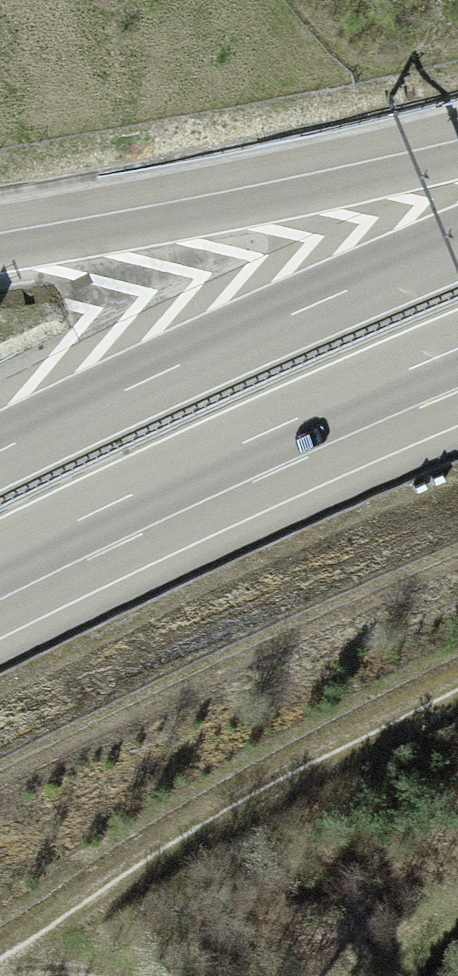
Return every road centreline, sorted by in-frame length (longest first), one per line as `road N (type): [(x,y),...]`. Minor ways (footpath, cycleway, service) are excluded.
road 1 (motorway): [(457,254),(0,459)]
road 2 (motorway): [(0,555),(457,350)]
road 3 (motorway): [(457,157),(0,249)]
road 4 (track): [(457,896),(356,975)]

